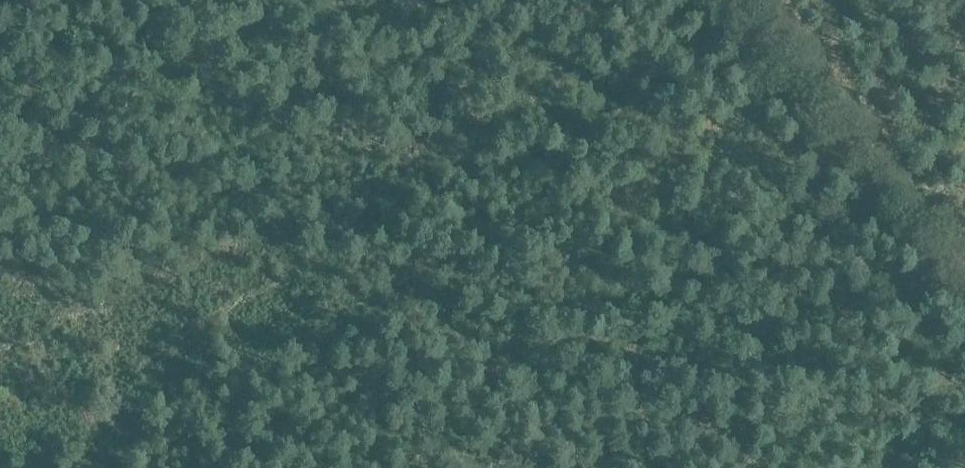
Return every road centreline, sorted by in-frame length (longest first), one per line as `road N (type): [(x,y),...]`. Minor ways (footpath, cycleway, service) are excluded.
road 1 (track): [(482,467),(106,0)]

